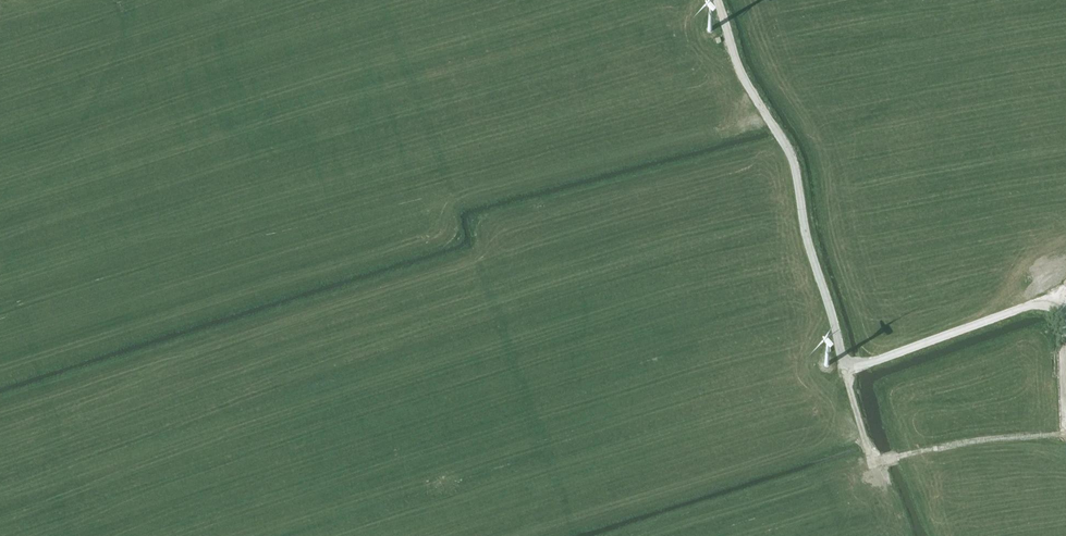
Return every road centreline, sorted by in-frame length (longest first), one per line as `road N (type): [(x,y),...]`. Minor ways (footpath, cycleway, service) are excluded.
road 1 (unclassified): [(1052,298),(848,372),(802,228),(794,164),(742,74),(715,0)]

